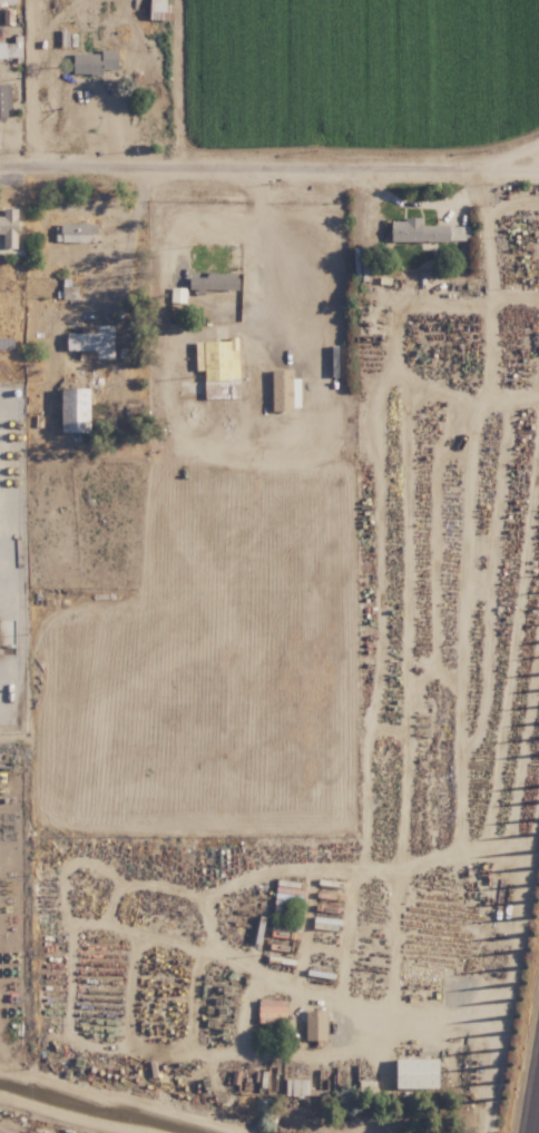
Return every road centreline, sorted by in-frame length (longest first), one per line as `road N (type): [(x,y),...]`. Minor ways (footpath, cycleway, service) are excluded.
road 1 (residential): [(538,163),(0,161)]

